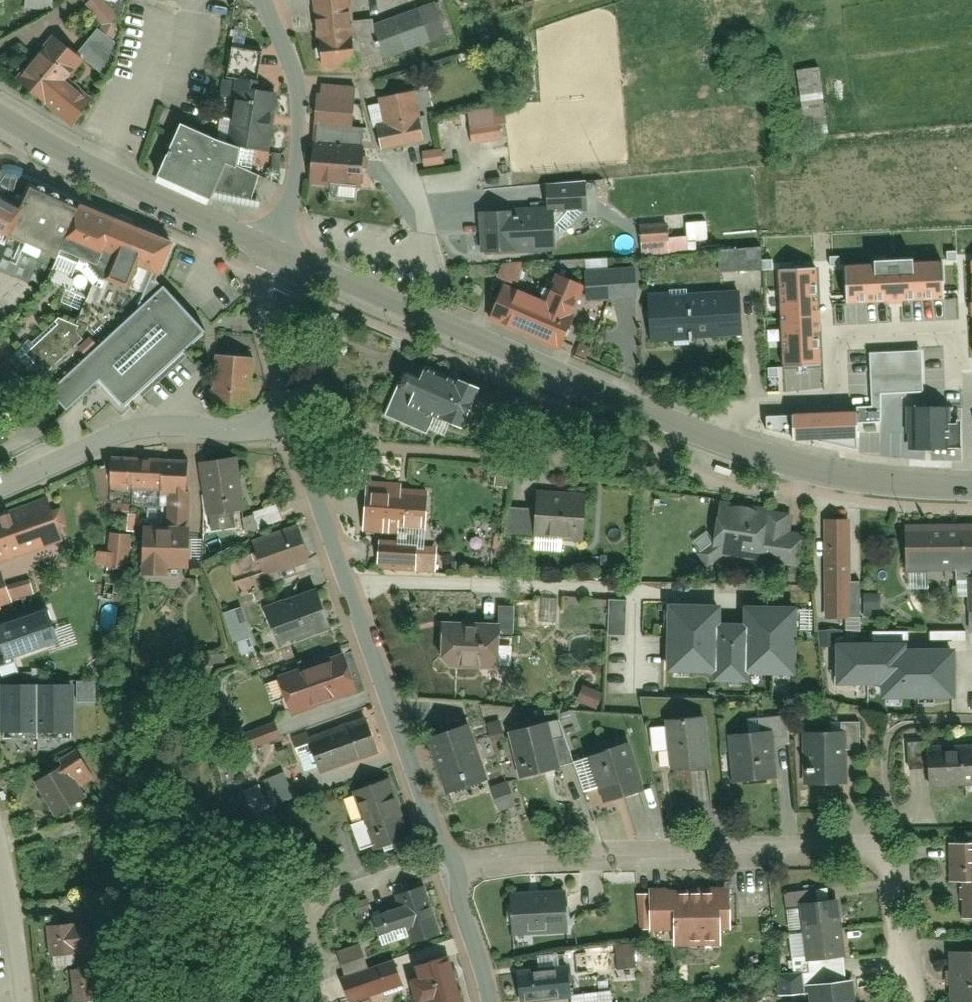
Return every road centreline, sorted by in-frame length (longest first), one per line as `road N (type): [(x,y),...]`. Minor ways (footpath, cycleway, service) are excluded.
road 1 (tertiary): [(277,253),(745,451),(848,476),(966,490)]
road 2 (residential): [(451,872),(605,853),(884,849),(895,857),(913,1001)]
road 3 (residential): [(270,417),(292,436),(333,532),(451,872)]
road 4 (tertiary): [(0,115),(105,175),(277,253)]
road 5 (residential): [(0,494),(109,439),(270,417)]
road 6 (residential): [(277,253),(301,101),(293,54),(266,0)]
road 7 (residential): [(270,417),(286,377),(275,305),(277,253)]
road 8 (residential): [(0,837),(27,1001)]
road 9 (residential): [(451,872),(491,1001)]

